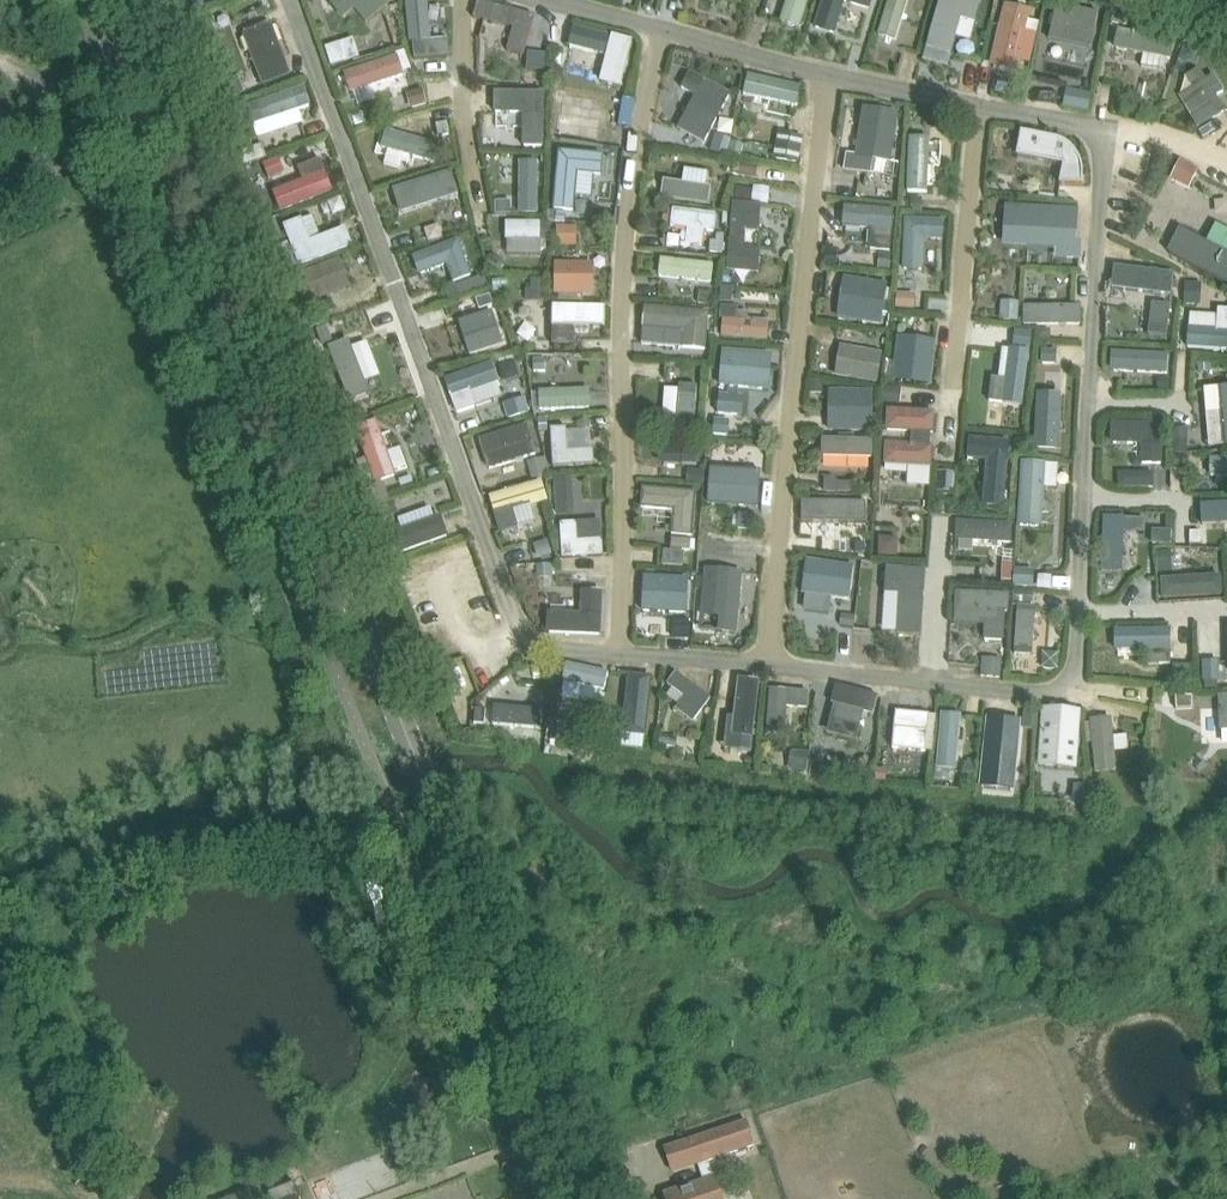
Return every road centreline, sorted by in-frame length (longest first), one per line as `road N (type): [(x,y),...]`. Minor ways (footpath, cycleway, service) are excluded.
road 1 (tertiary): [(585,1198),(121,0)]

